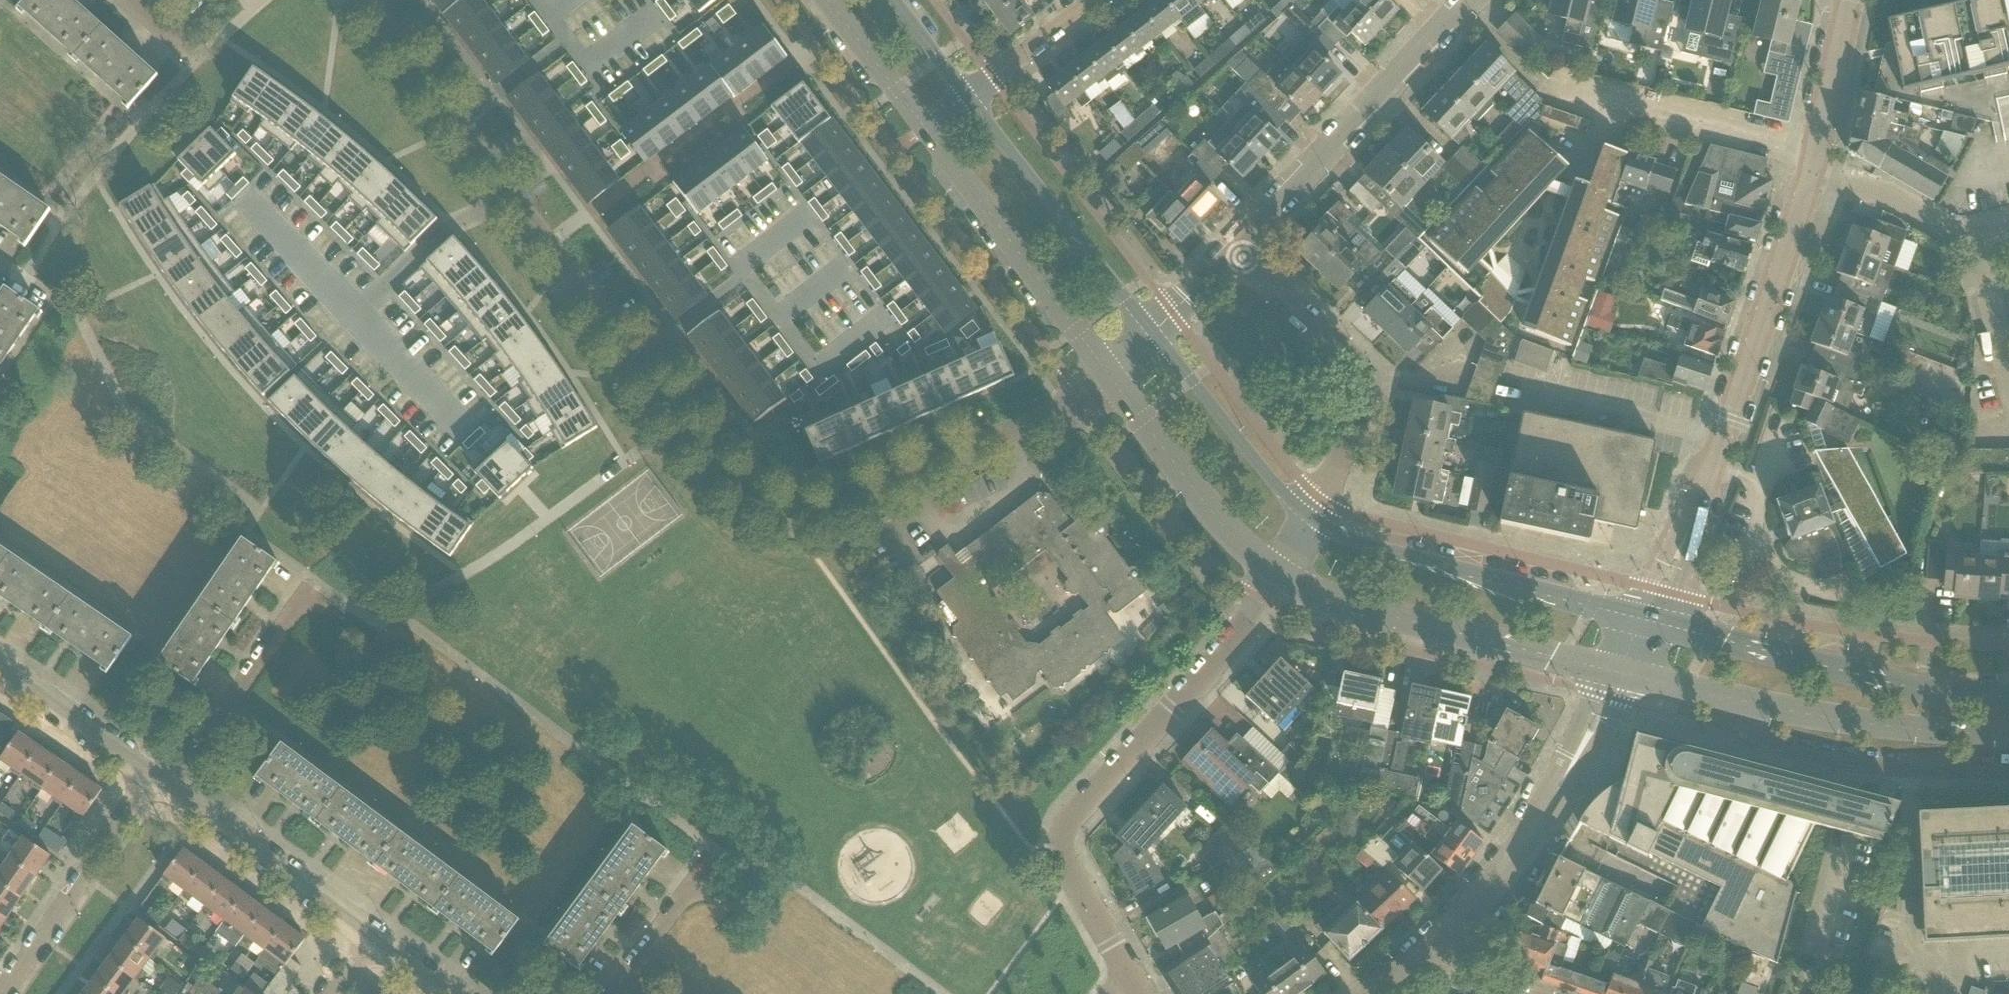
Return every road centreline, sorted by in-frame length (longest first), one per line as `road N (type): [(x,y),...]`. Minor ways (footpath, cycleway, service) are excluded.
road 1 (residential): [(1105,379),(1056,414),(847,500),(795,509),(753,495),(680,422),(362,0)]
road 2 (residential): [(1125,969),(1072,871),(1064,837),(1073,807),(1277,580)]
road 3 (residential): [(1816,153),(1552,81),(1521,65),(1463,5)]
road 4 (tertiary): [(1692,519),(1808,179)]
road 5 (secondary): [(2008,696),(1921,690),(1661,623)]
road 6 (secondary): [(1277,580),(1320,600),(1607,670)]
road 7 (secondary): [(1634,617),(1442,567),(1313,520)]
road 8 (residential): [(1240,248),(1463,5)]
road 9 (residential): [(1313,520),(1359,401),(1358,378),(1349,354),(1240,248)]
road 10 (secondary): [(923,135),(1105,379)]
road 11 (residential): [(1729,699),(1770,749),(1921,771),(2008,774)]
road 12 (secondary): [(1156,337),(969,98)]
road 13 (secondary): [(1729,699),(1902,729),(2008,736)]
road 14 (secondary): [(1105,379),(1231,539),(1277,580)]
road 15 (residential): [(10,993),(164,778)]
road 16 (residential): [(373,935),(164,778)]
road 17 (residential): [(164,778),(312,583)]
road 18 (secondary): [(1313,520),(1273,485),(1156,337)]
road 19 (residential): [(164,778),(0,662)]
road 20 (tertiary): [(1433,945),(1555,793)]
road 21 (residential): [(1971,235),(1951,233),(1896,199),(1808,179)]
road 22 (secondary): [(822,0),(923,135)]
road 23 (residential): [(610,993),(710,858)]
road 24 (residential): [(969,98),(1098,0)]
road 25 (residential): [(1971,235),(2008,391)]
road 26 (tertiary): [(1816,153),(1846,0)]
road 27 (tertiary): [(1555,793),(1632,676)]
road 28 (tertiary): [(1607,670),(1555,793)]
road 29 (residential): [(2008,962),(1928,963),(1883,935)]
road 30 (secondary): [(969,98),(895,0)]
road 31 (residential): [(1156,337),(1240,248)]

